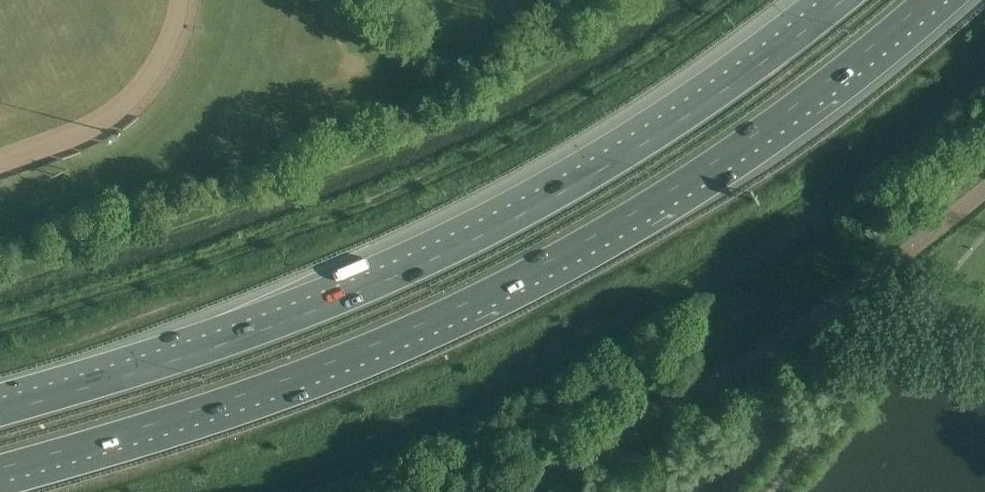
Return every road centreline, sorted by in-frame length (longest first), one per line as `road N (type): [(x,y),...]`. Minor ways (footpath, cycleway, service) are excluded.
road 1 (trunk): [(0,469),(274,385),(542,264),(758,136),(923,0)]
road 2 (trunk): [(838,0),(736,81),(547,202),(401,275),(138,373),(0,411)]

